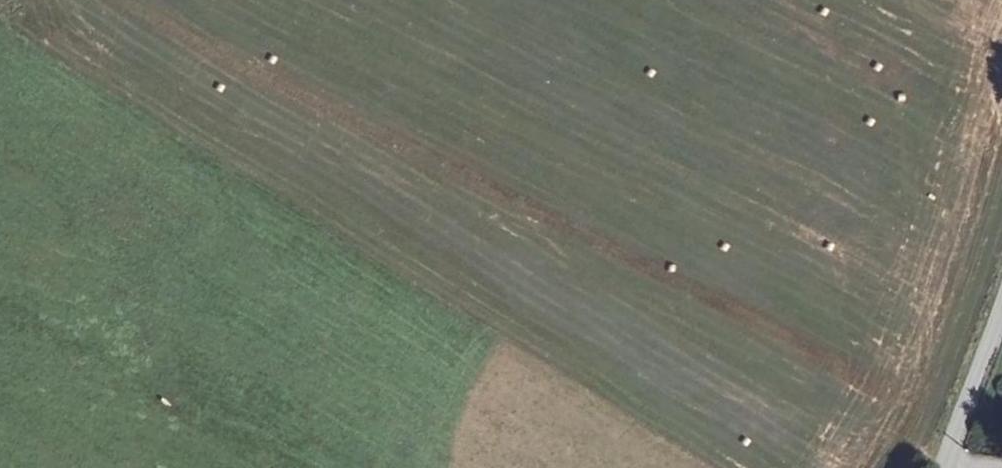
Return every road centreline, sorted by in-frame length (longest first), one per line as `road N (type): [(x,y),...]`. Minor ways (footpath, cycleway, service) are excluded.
road 1 (residential): [(1001,306),(941,467)]

